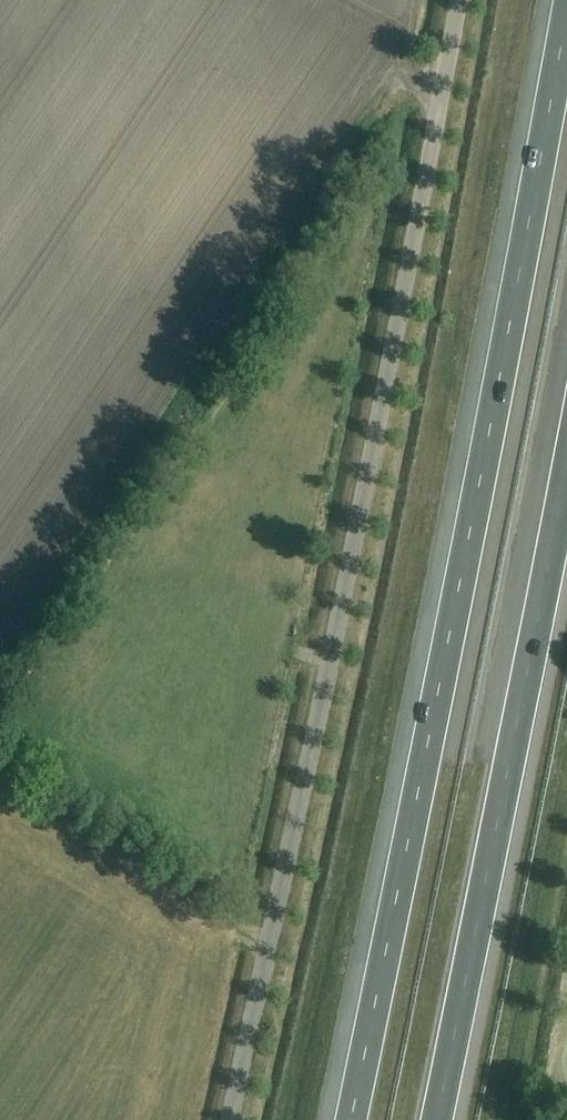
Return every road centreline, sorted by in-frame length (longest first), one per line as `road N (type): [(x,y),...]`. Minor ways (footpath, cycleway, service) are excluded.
road 1 (unclassified): [(229,1119),(344,596),(457,0)]
road 2 (motorway): [(566,8),(351,1119)]
road 3 (motorway): [(437,1119),(566,465)]

